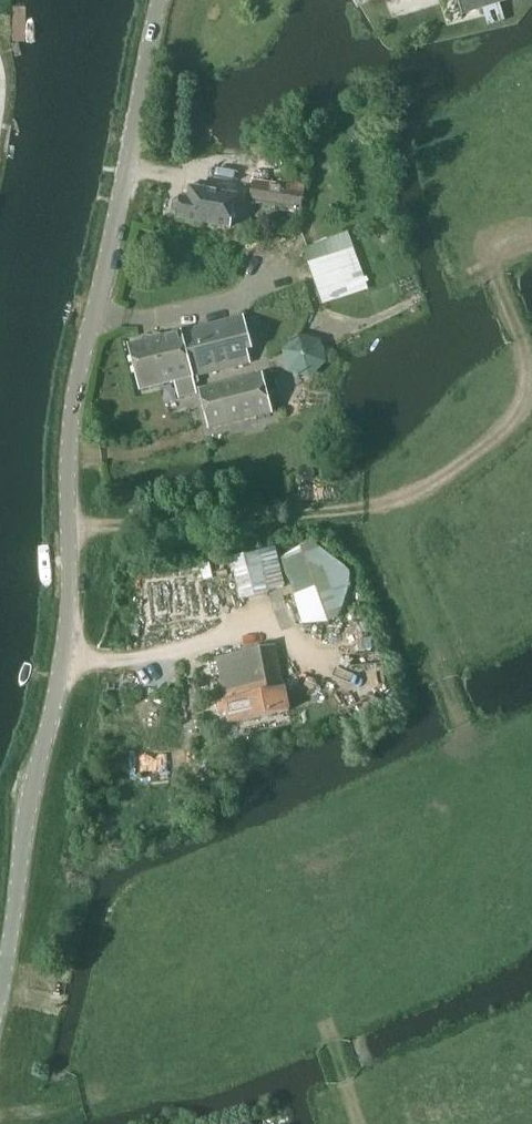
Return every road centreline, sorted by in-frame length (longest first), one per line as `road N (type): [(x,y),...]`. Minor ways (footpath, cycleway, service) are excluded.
road 1 (unclassified): [(0,1006),(29,812),(64,659),(76,393),(165,0)]
road 2 (track): [(354,681),(258,625),(197,647),(64,659)]
road 3 (track): [(279,516),(70,527)]

